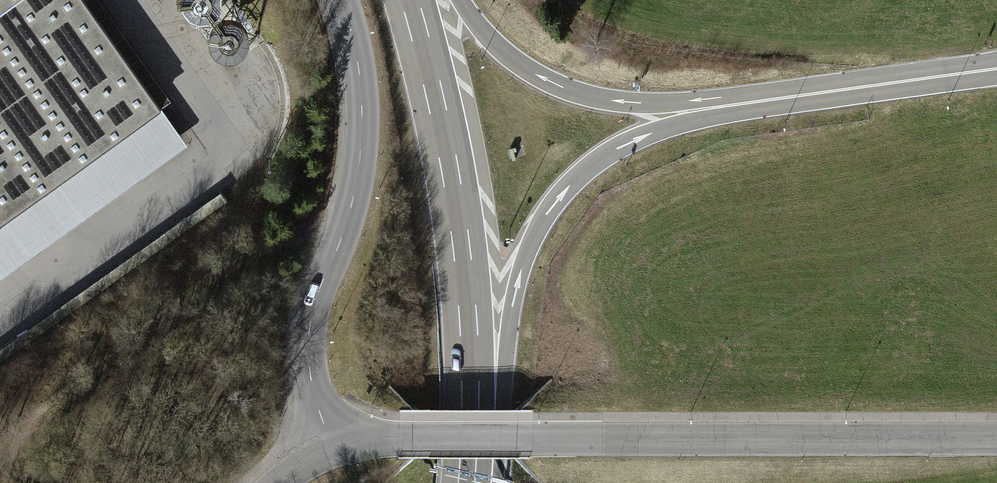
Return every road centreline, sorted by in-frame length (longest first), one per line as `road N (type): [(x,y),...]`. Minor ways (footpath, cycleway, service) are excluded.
road 1 (unclassified): [(328,440),(996,439)]
road 2 (motorway): [(466,482),(470,335),(462,242),(410,0)]
road 3 (motorway): [(468,482),(517,283),(543,218),(610,152),(711,108)]
road 4 (unclassified): [(328,440),(308,369),(309,334),(346,221),(362,124),(341,0)]
road 5 (track): [(346,221),(275,248),(130,326),(8,482)]
road 6 (motorway): [(711,108),(626,104),(556,86),(500,49),(460,0)]
road 7 (motorway): [(711,108),(996,69)]

